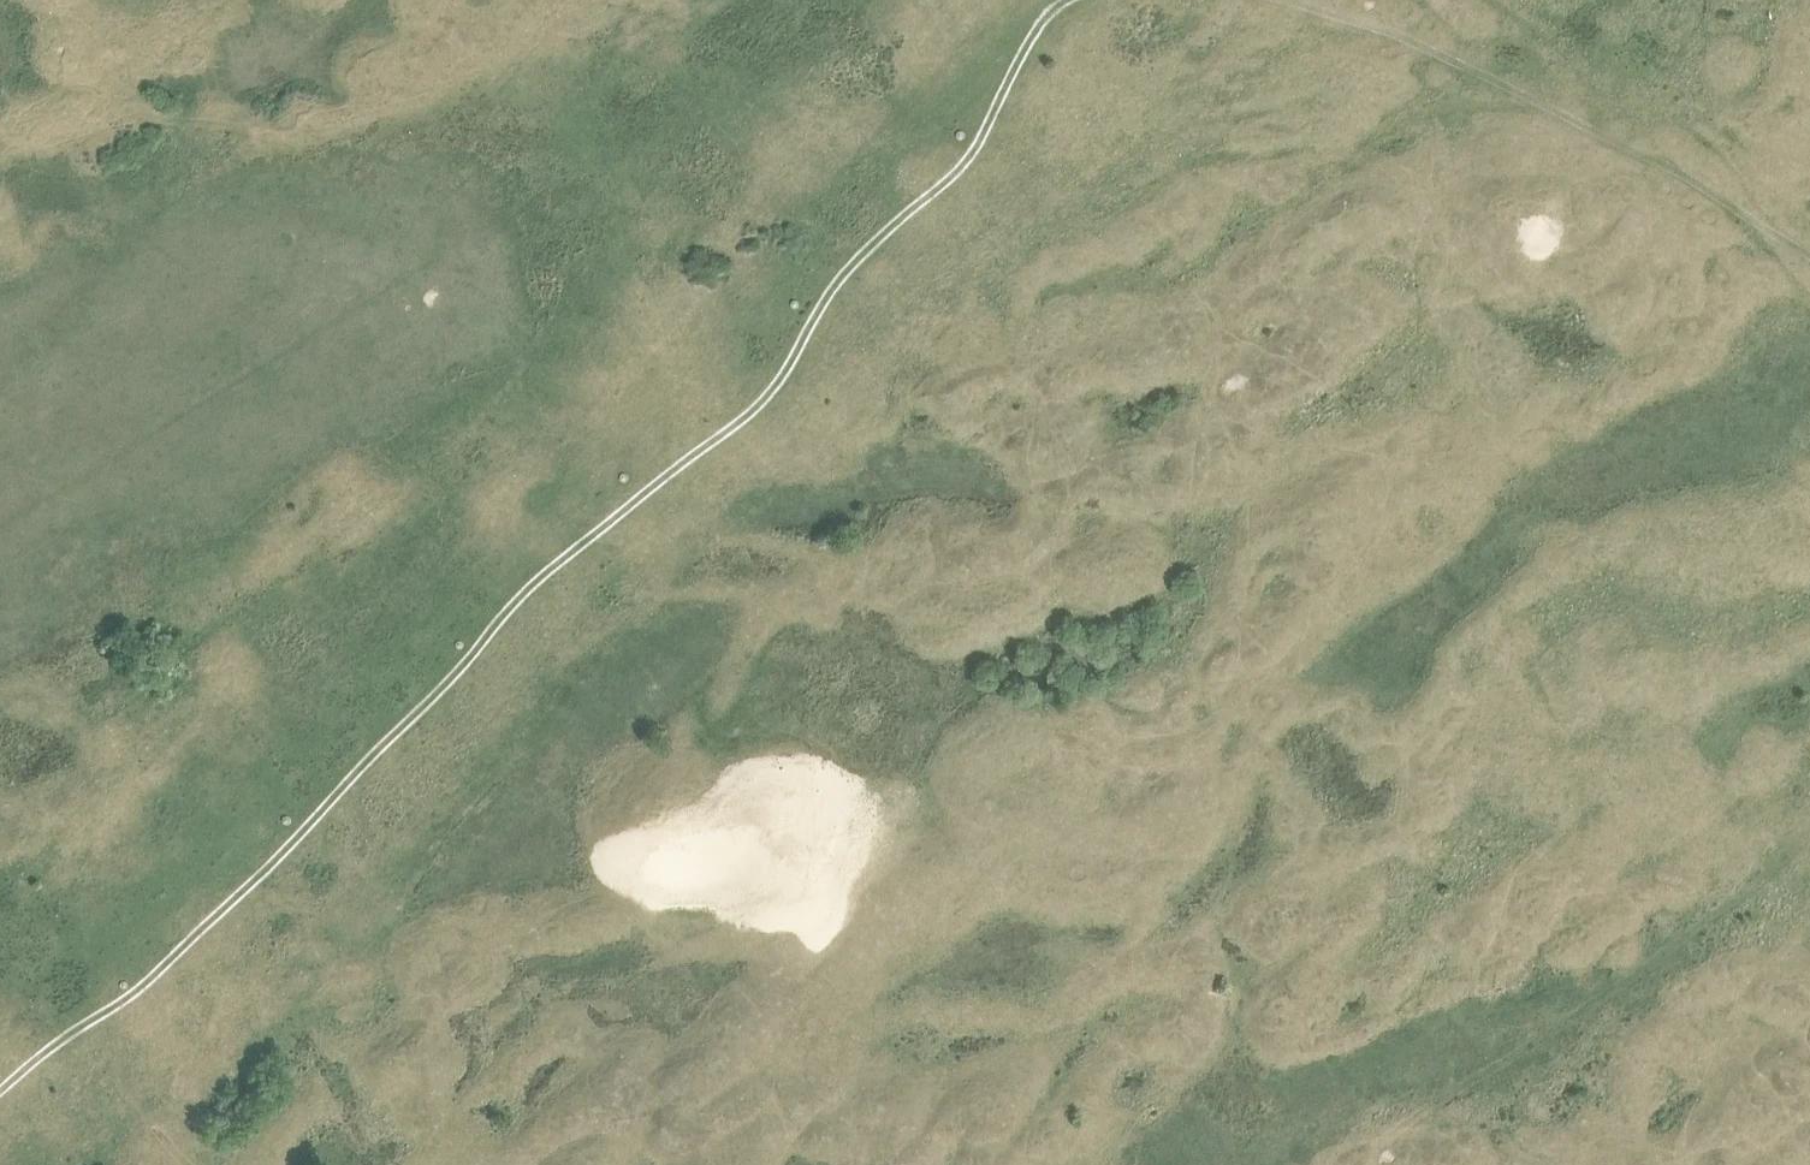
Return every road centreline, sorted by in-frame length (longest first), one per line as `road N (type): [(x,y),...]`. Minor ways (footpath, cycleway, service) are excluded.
road 1 (track): [(0,1086),(74,1023),(144,986),(554,560),(748,410),(794,360),(824,295),(978,142),(1019,58),(1067,0)]

